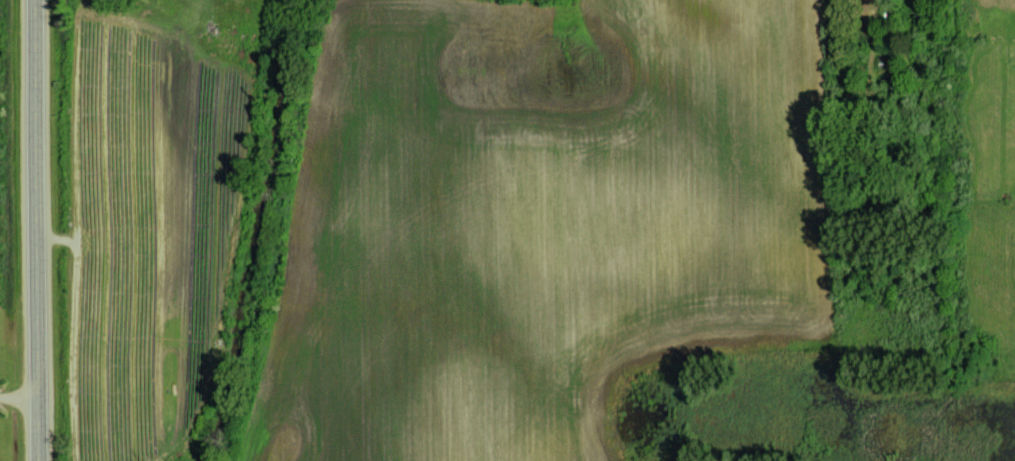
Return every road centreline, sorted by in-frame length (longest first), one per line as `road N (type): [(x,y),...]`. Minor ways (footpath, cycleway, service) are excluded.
road 1 (secondary): [(33,460),(29,0)]

